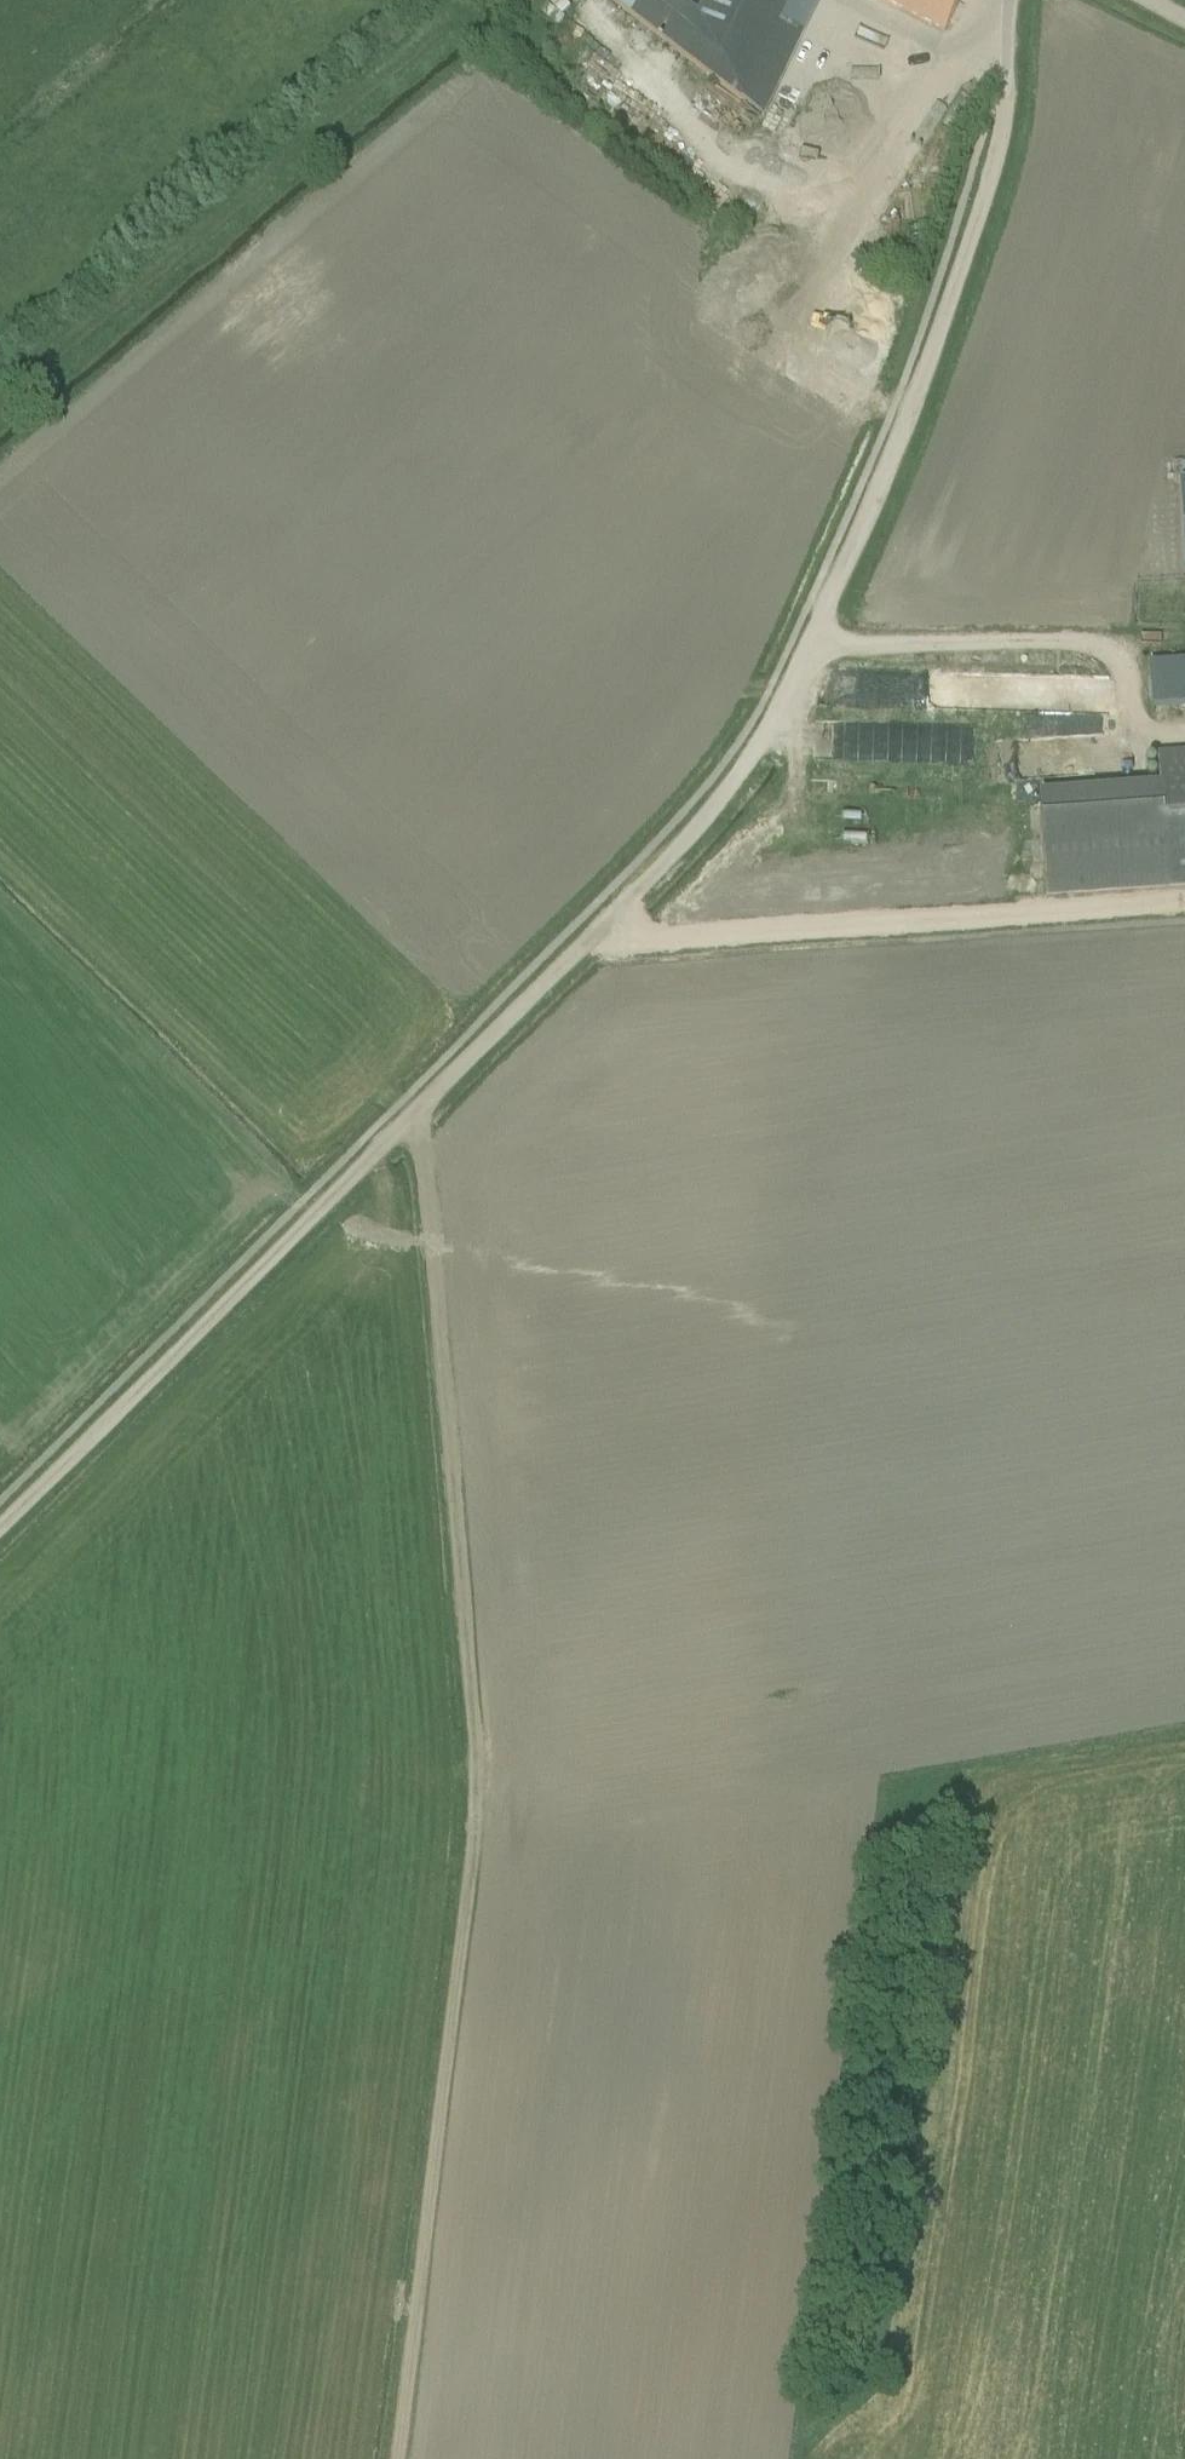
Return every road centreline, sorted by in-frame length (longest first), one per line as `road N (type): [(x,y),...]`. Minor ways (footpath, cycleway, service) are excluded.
road 1 (track): [(0,1529),(576,958),(746,766),(881,488),(939,338),(1006,96)]
road 2 (track): [(416,1116),(475,1768),(398,2458)]

